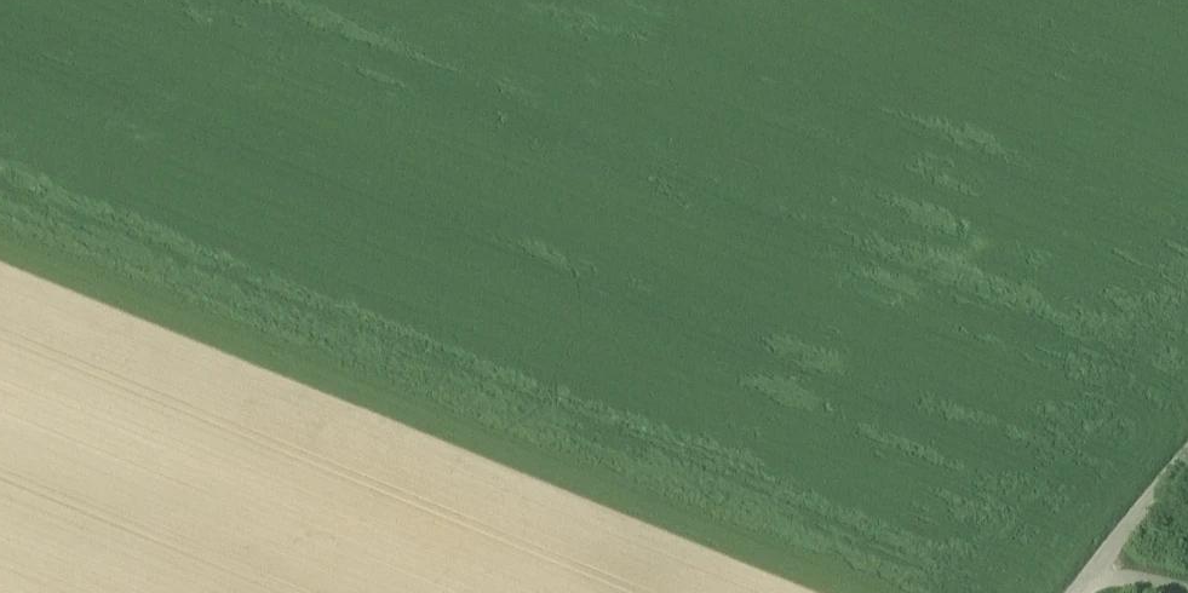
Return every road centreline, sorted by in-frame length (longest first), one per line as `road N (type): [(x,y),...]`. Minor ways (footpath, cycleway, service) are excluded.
road 1 (track): [(1187,461),(1092,574)]

